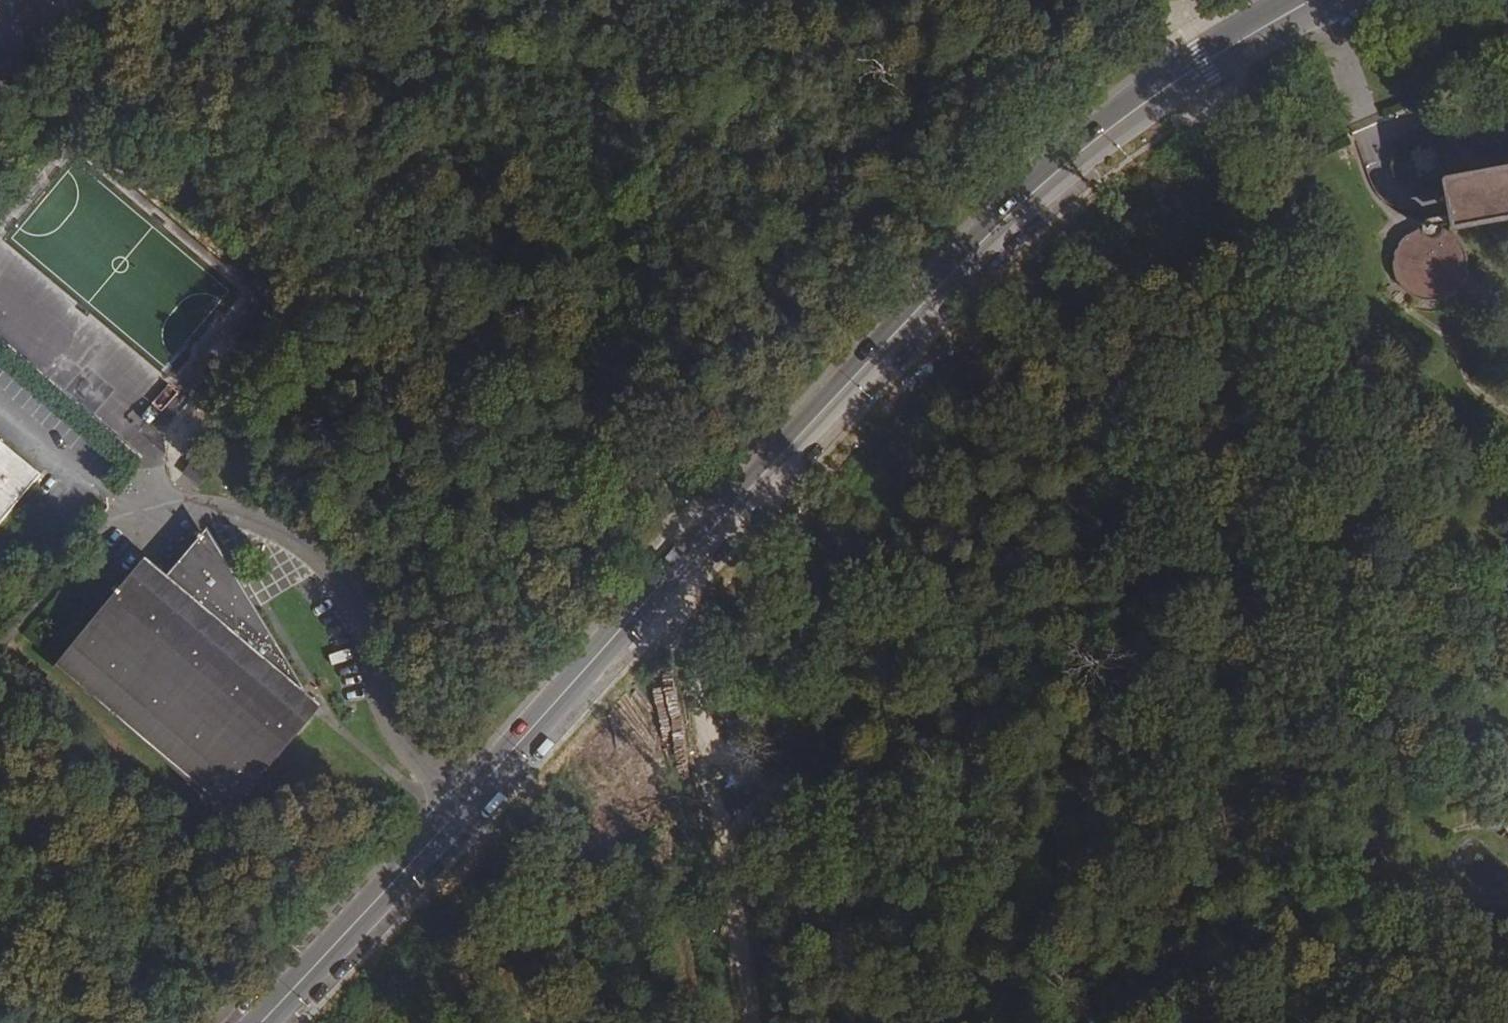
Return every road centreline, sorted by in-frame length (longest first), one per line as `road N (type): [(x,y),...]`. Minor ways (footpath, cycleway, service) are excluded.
road 1 (tertiary): [(261,1022),(1015,207),(1109,130),(1246,36)]

